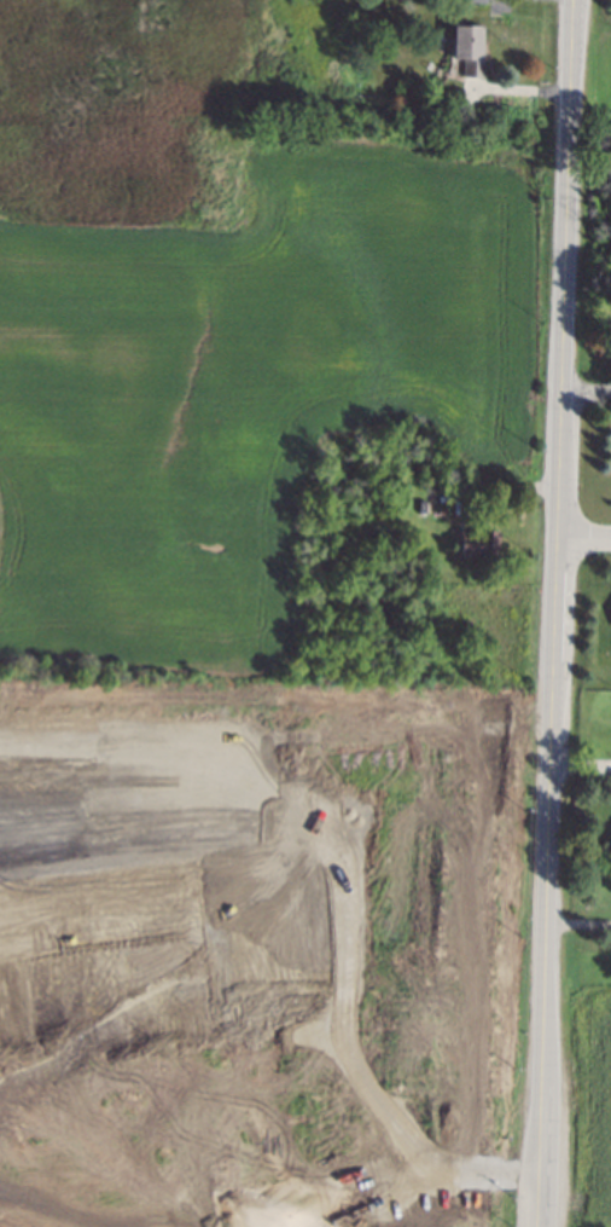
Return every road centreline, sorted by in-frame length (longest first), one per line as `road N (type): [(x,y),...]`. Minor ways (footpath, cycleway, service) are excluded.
road 1 (secondary): [(572,0),(541,1226)]

